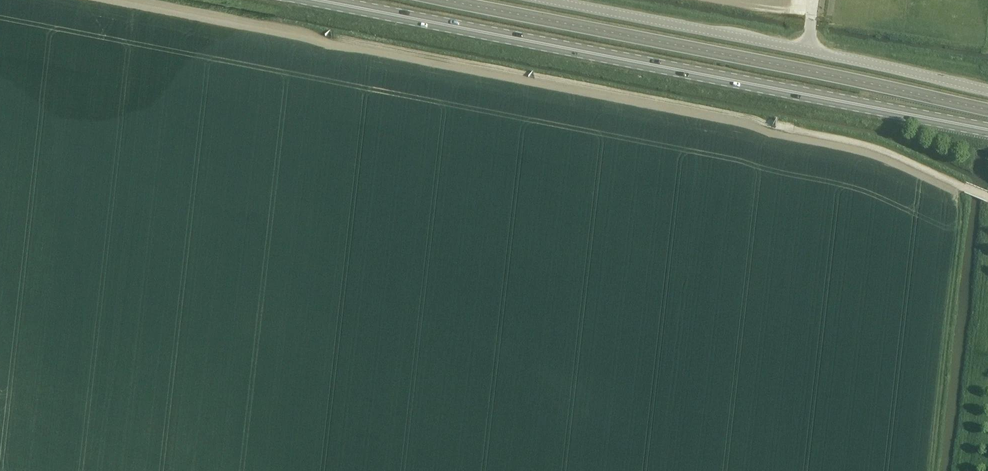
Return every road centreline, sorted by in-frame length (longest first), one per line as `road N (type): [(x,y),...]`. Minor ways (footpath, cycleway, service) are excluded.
road 1 (primary): [(987,131),(311,0)]
road 2 (track): [(987,199),(861,145),(338,38)]
road 3 (unclassified): [(987,91),(547,0)]

